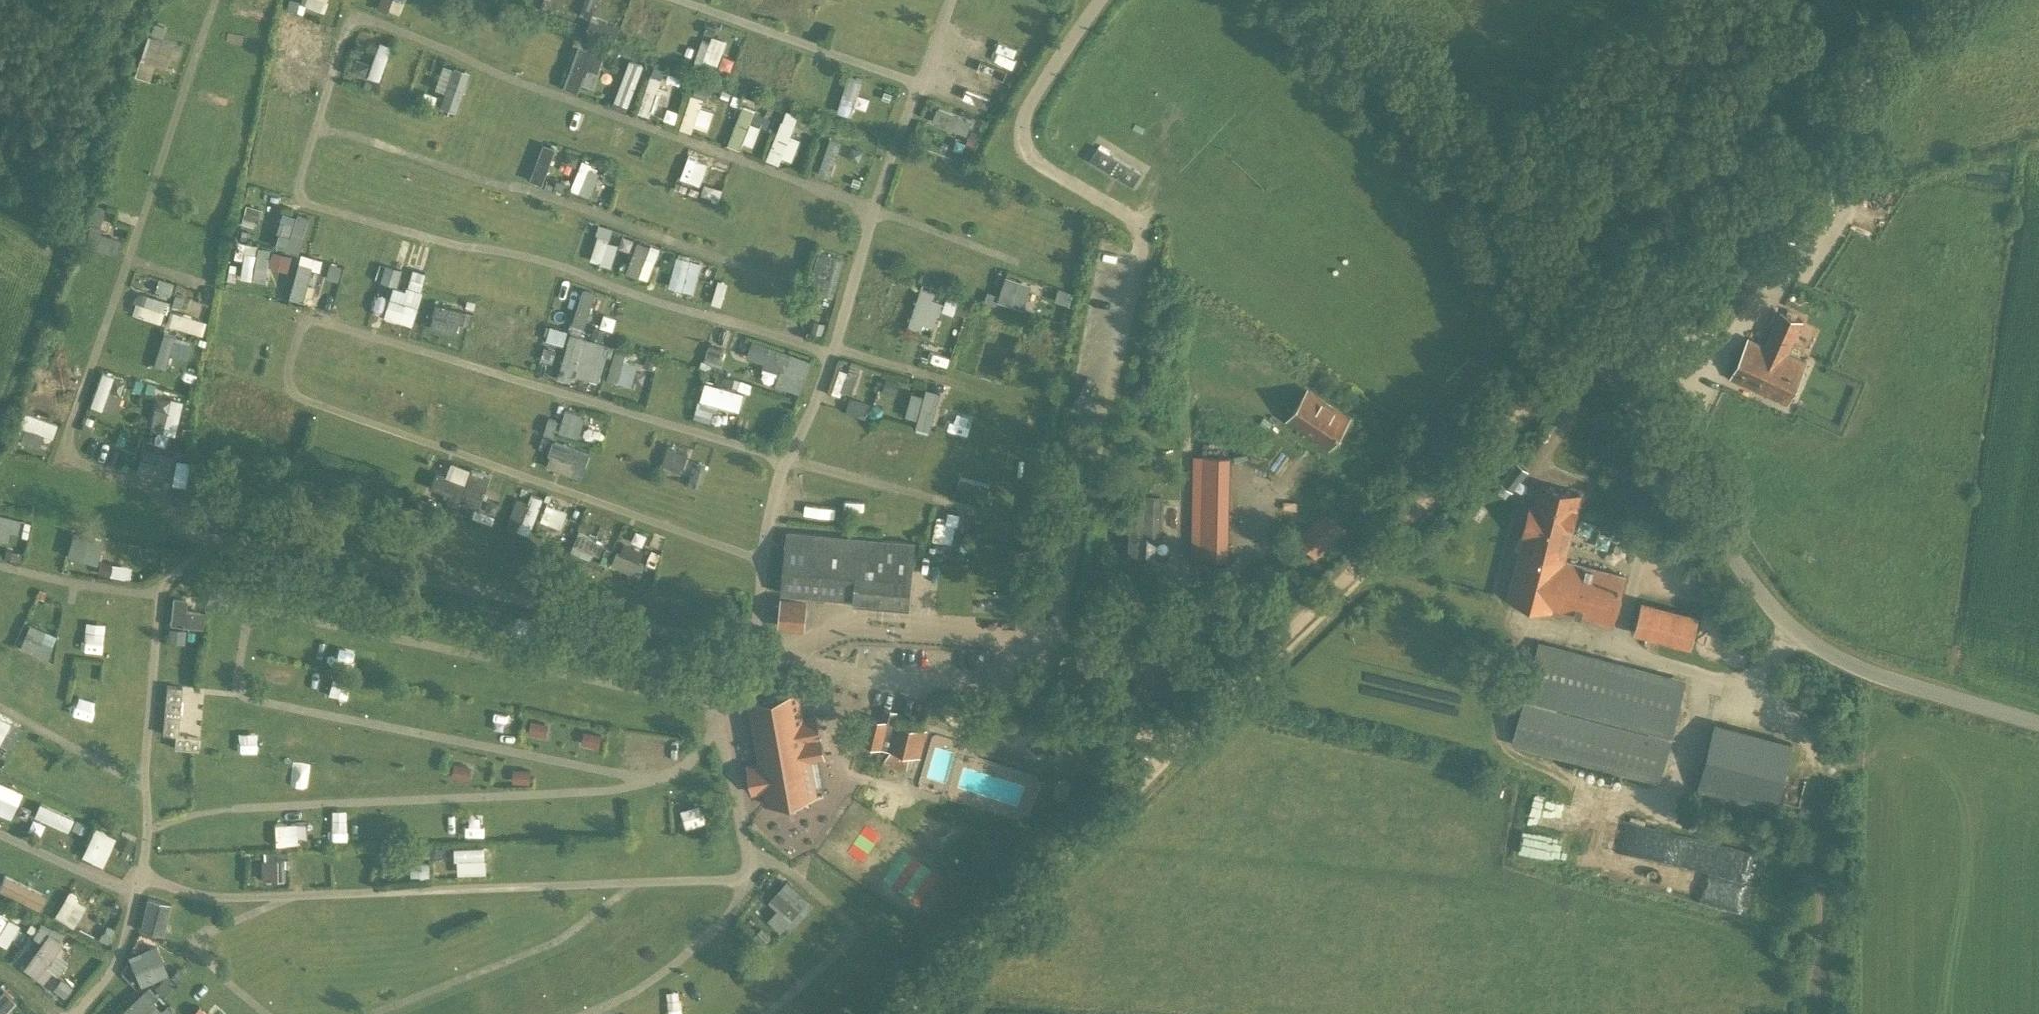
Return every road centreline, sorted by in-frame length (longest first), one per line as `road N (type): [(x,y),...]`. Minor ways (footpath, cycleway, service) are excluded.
road 1 (track): [(890,1013),(1591,345)]
road 2 (unclassified): [(2038,720),(1824,651),(1767,603),(1591,345)]
road 3 (tertiary): [(1591,345),(1951,0)]
road 4 (tertiary): [(1591,345),(1480,174),(1419,99),(1315,0)]

